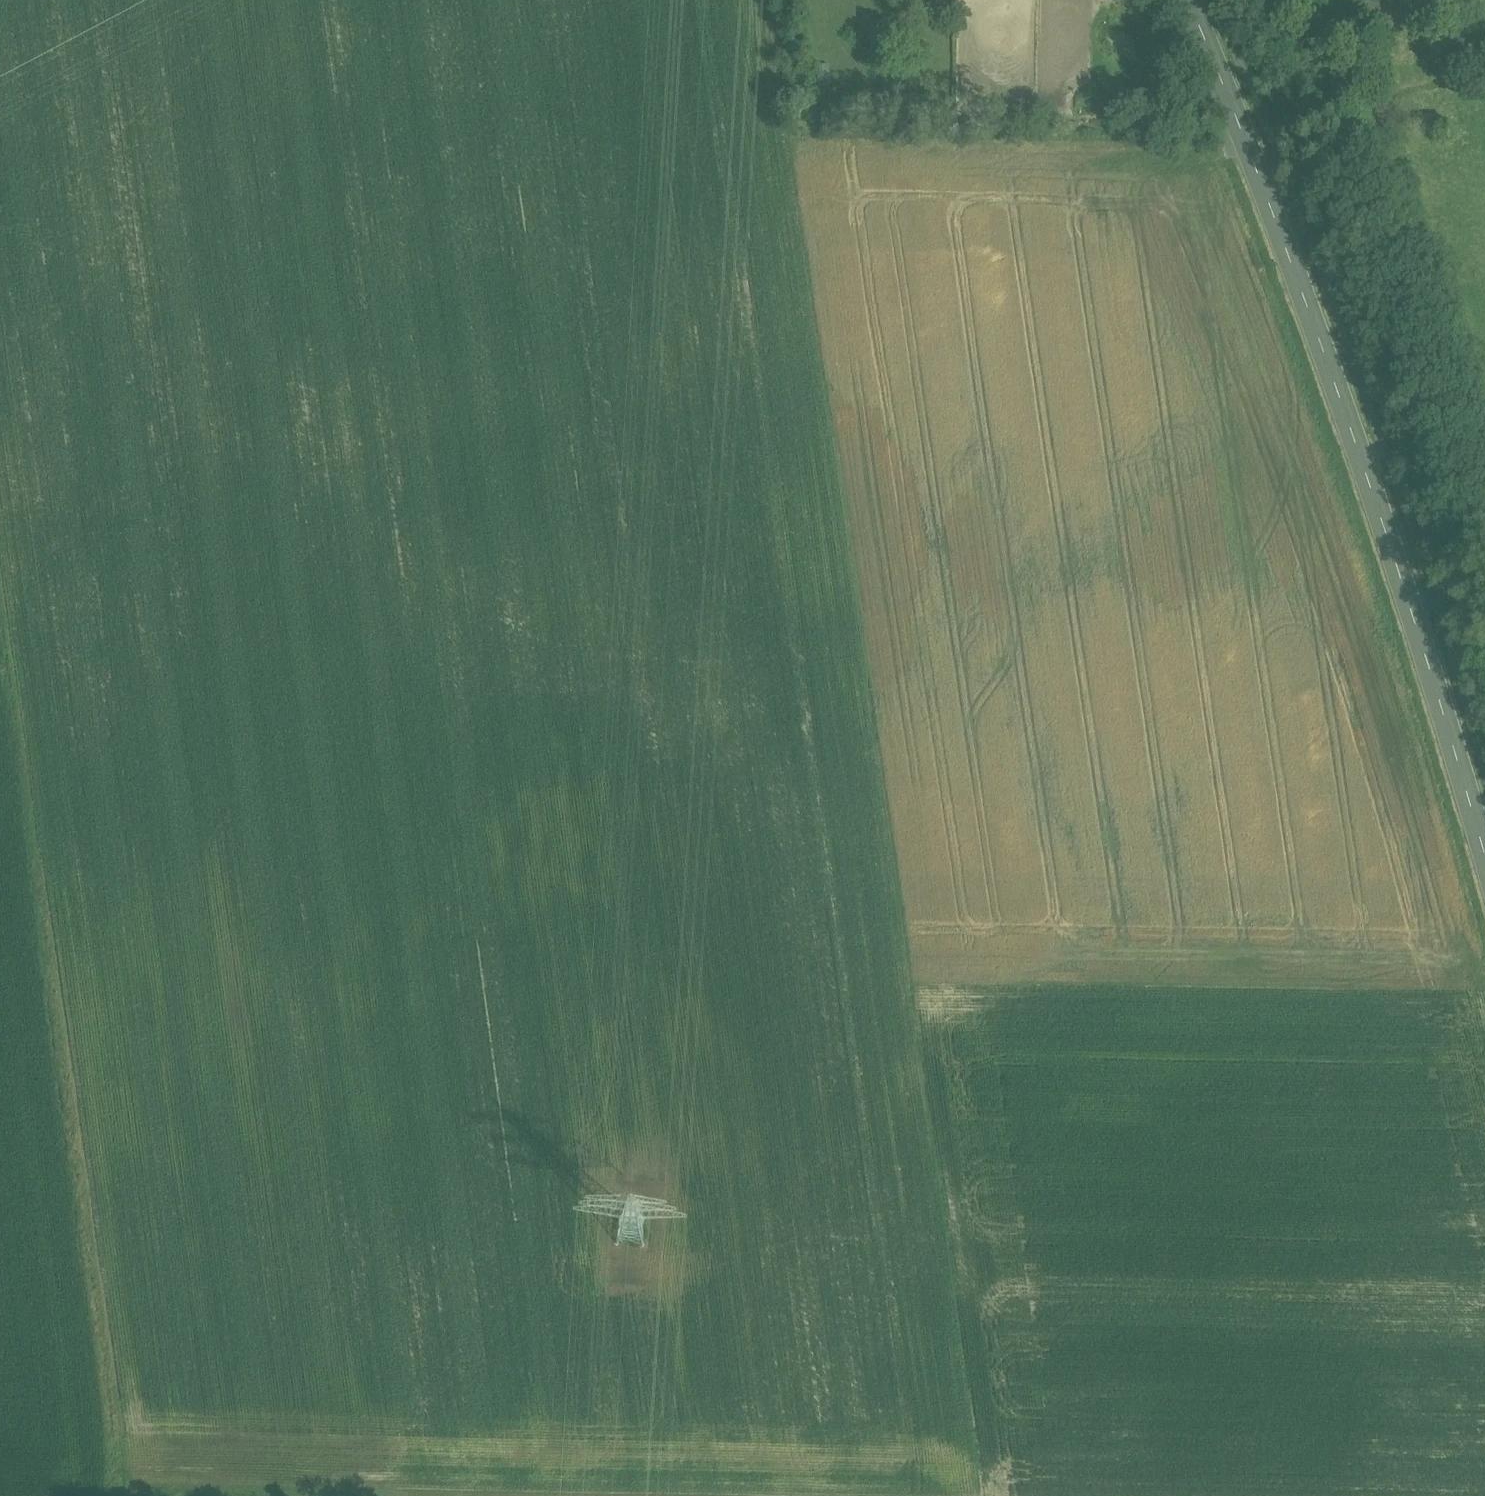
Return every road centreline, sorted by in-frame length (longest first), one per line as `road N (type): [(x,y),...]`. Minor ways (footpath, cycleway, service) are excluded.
road 1 (tertiary): [(1188,0),(1399,577),(1484,865)]

